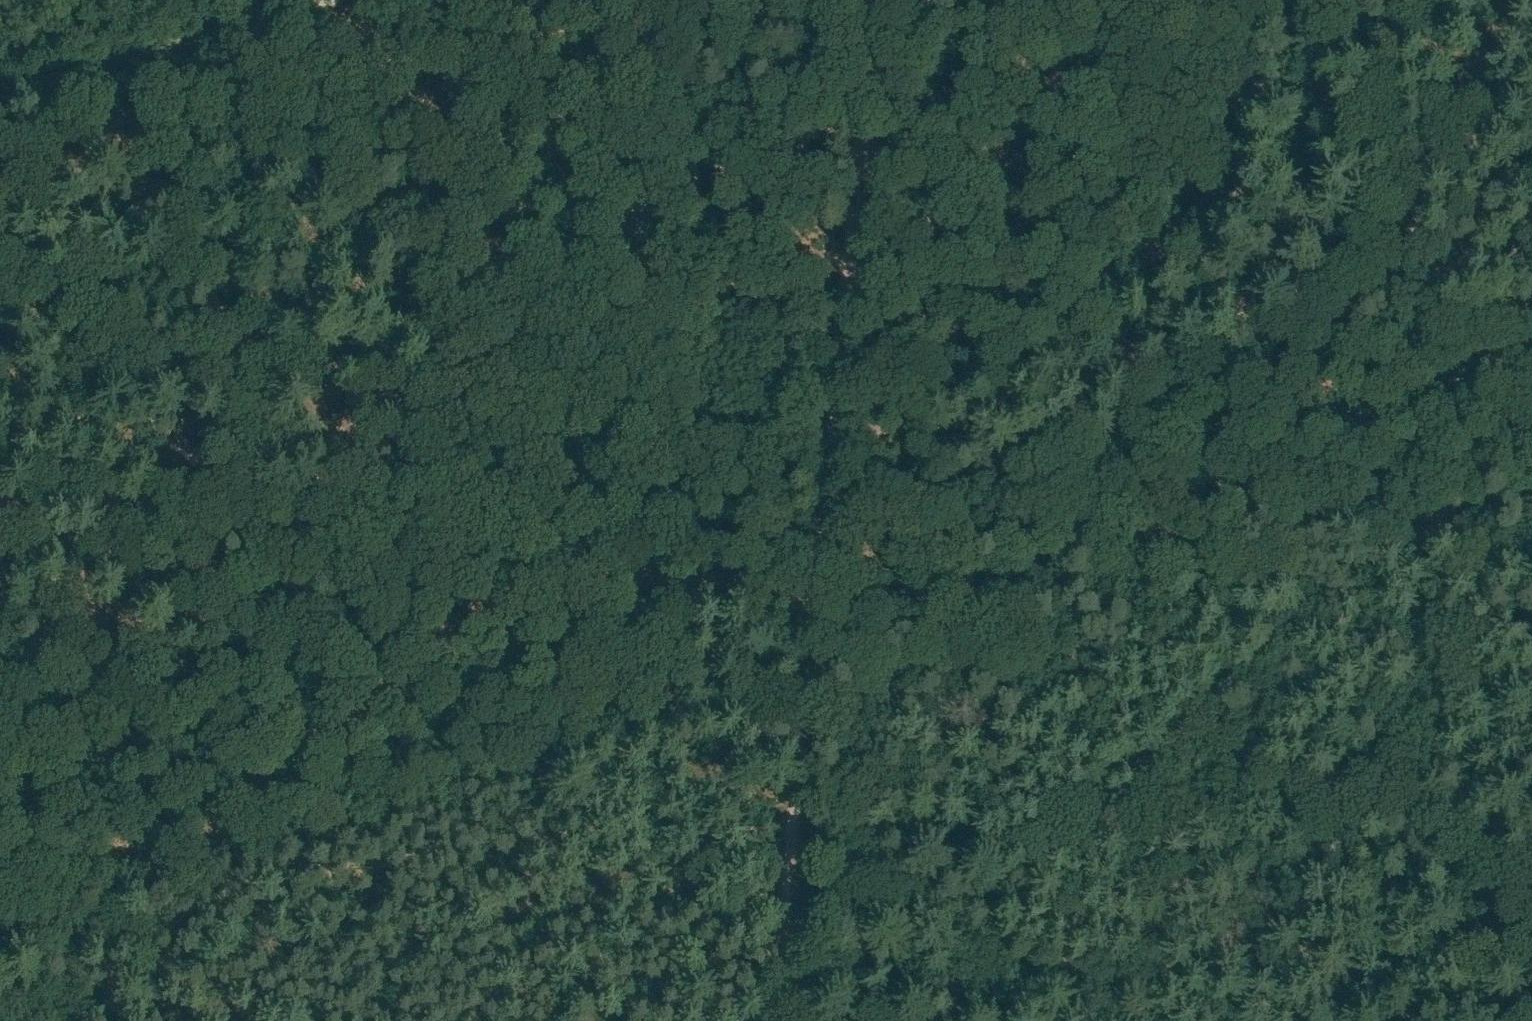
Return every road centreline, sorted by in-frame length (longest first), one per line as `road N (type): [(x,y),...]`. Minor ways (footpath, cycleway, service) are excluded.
road 1 (track): [(1531,494),(1352,548),(1138,526),(964,591),(914,598),(560,570),(472,618),(210,834),(145,857),(0,852)]
road 2 (track): [(875,0),(773,1020)]
road 3 (track): [(0,97),(331,0)]

